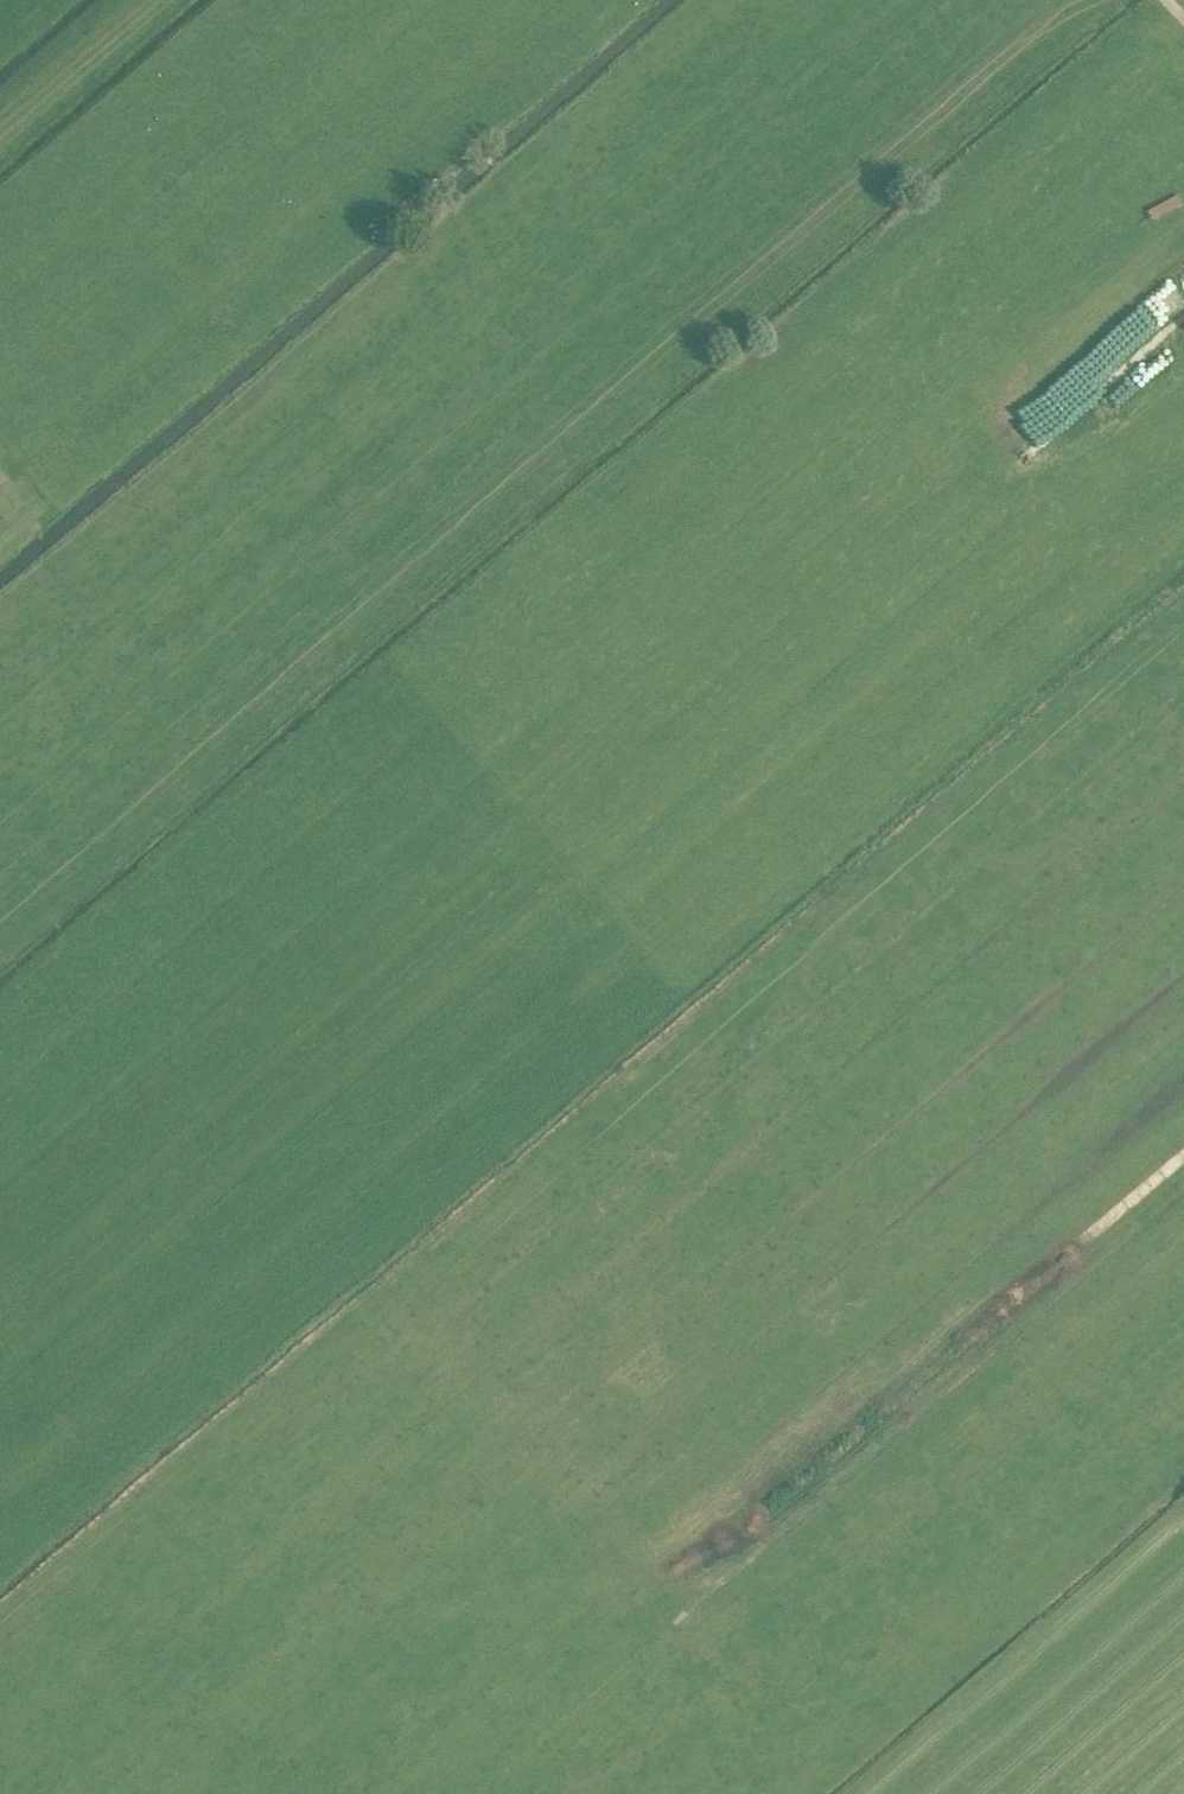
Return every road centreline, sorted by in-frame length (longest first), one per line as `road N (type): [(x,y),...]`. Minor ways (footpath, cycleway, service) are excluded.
road 1 (track): [(1183,1153),(772,1504)]

